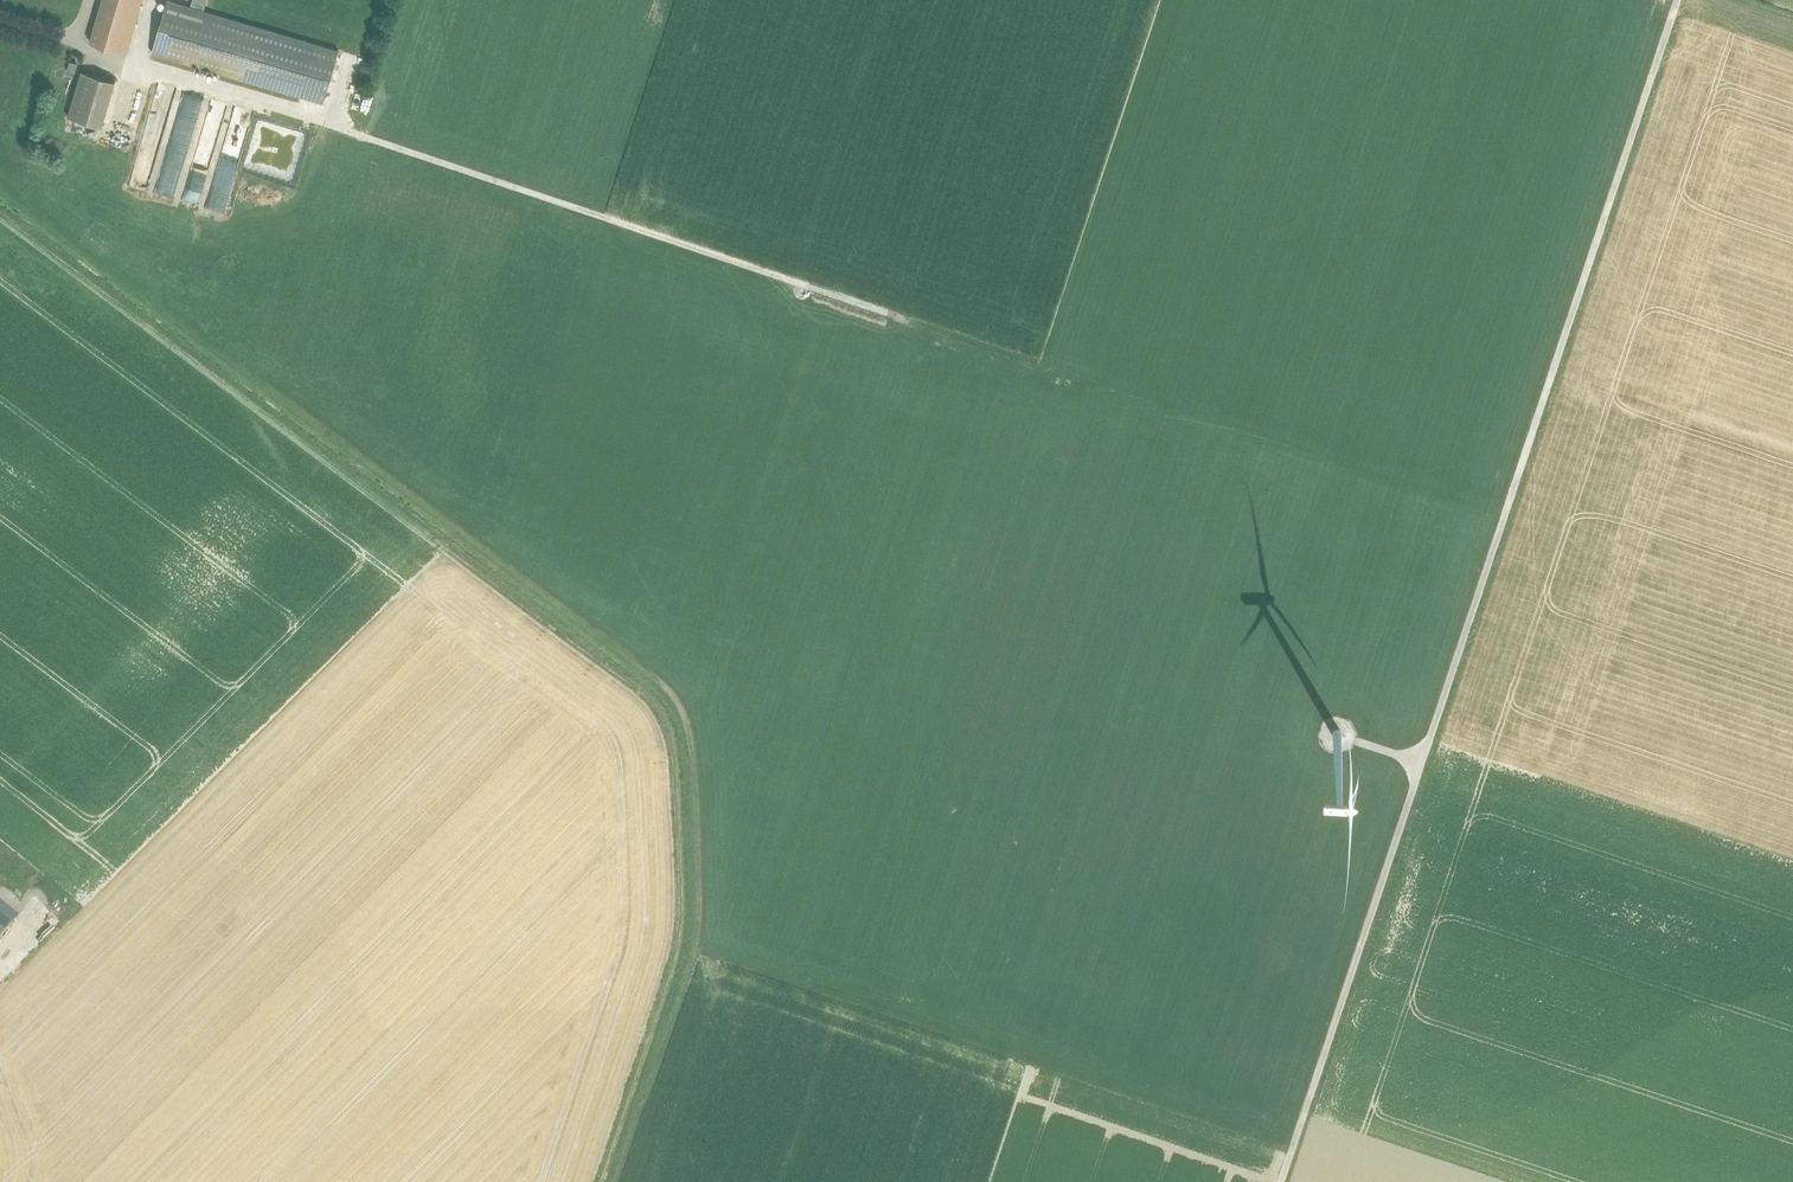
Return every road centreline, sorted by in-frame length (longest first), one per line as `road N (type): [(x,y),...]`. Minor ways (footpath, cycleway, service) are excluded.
road 1 (track): [(834,294),(323,121)]

